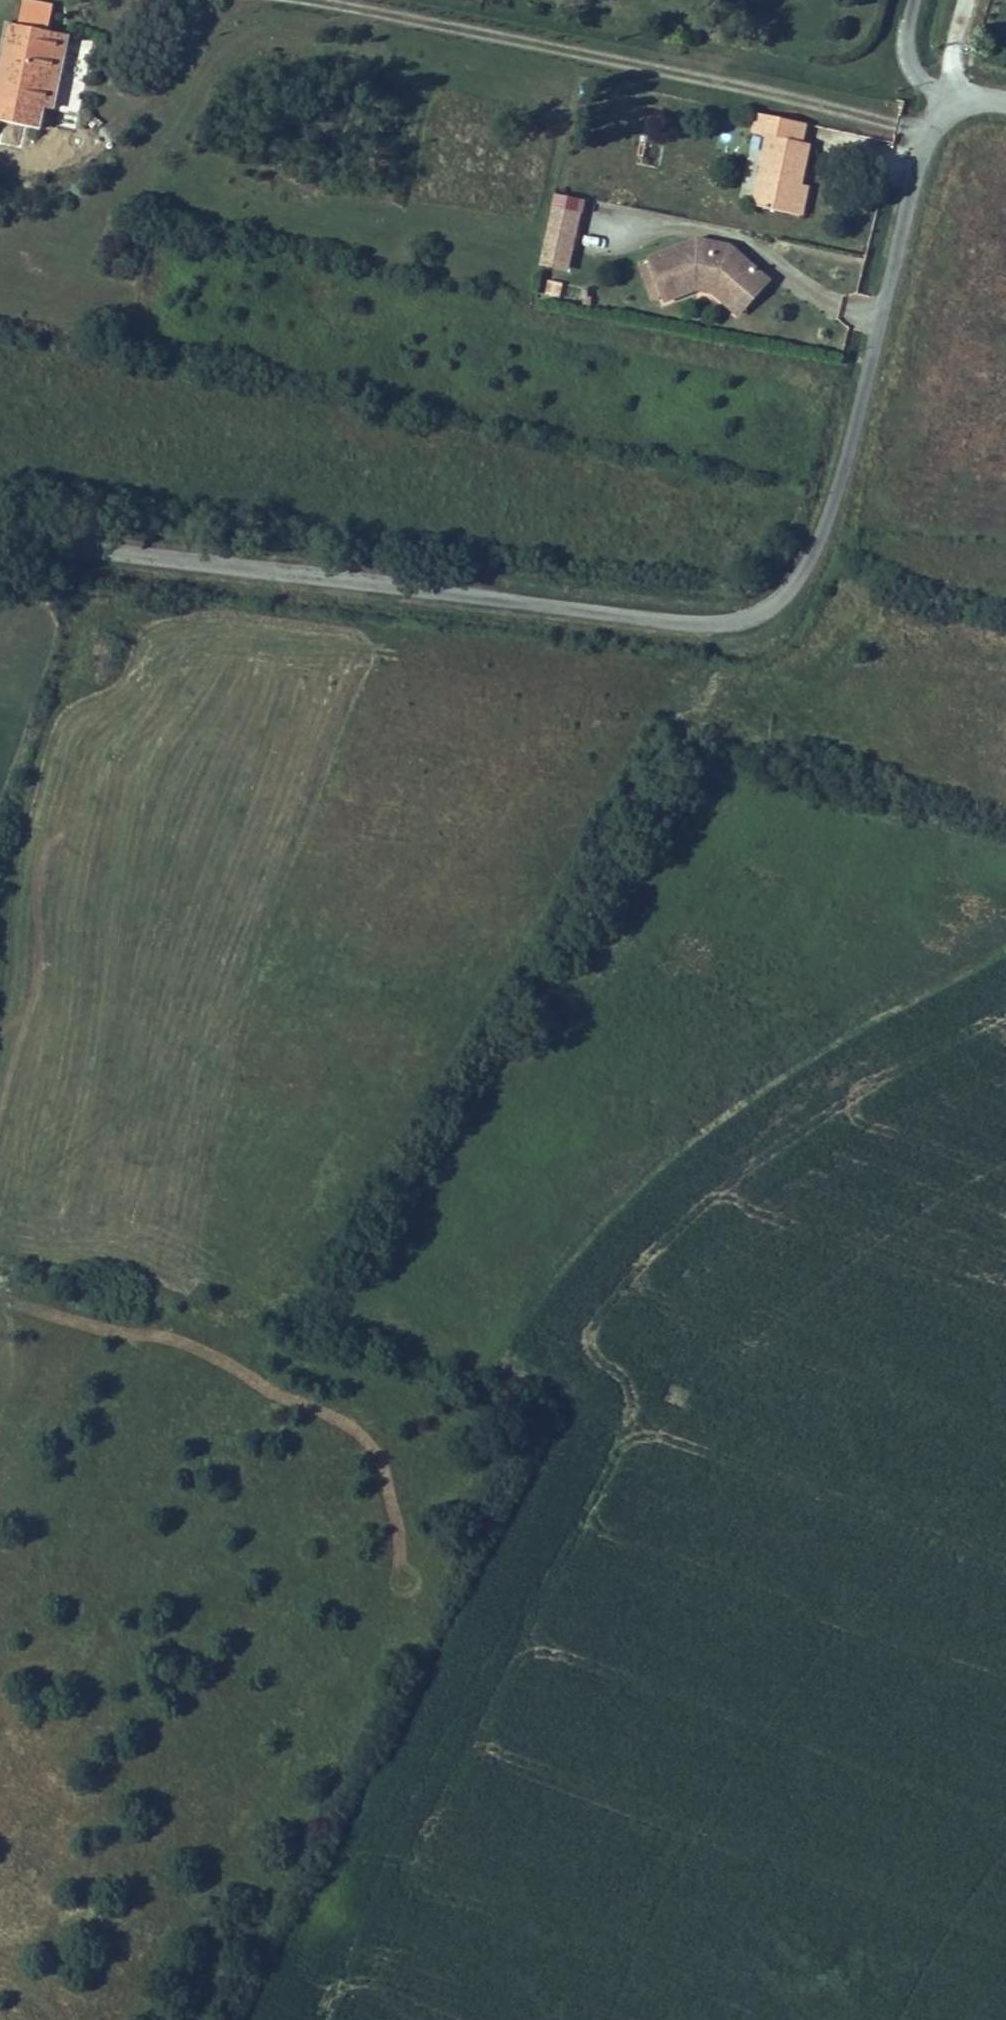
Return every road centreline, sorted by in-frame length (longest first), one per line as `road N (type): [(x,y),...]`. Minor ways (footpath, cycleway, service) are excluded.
road 1 (unclassified): [(0,539),(695,624),(746,620),(785,596),(838,491),(915,161),(944,108)]

